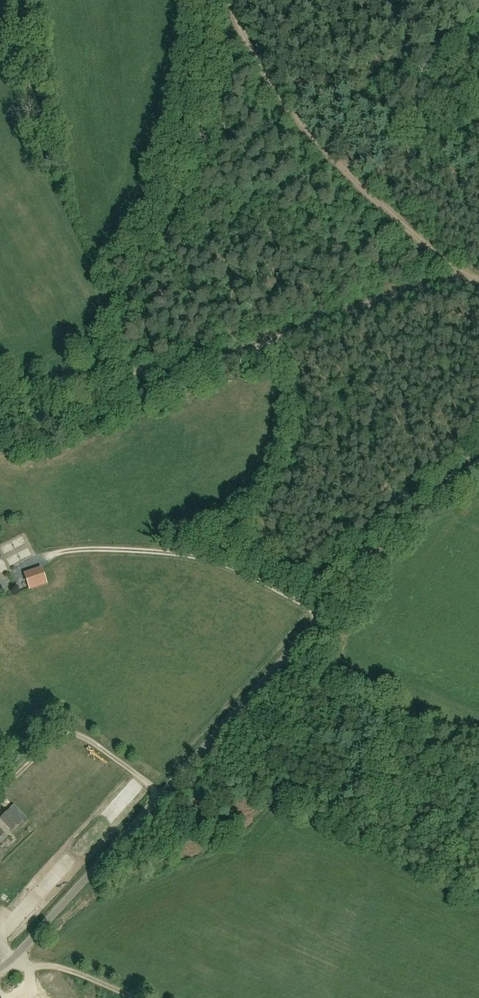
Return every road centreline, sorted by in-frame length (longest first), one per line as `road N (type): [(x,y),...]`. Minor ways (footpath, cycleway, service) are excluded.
road 1 (unclassified): [(0,970),(478,460)]
road 2 (track): [(466,282),(405,289),(188,368),(0,385)]
road 3 (track): [(466,282),(317,143),(267,78),(231,0)]
road 4 (track): [(324,618),(236,568),(188,554),(106,549),(44,556)]
road 5 (track): [(167,795),(74,731),(3,789)]
road 6 (track): [(139,997),(78,973),(9,962)]

